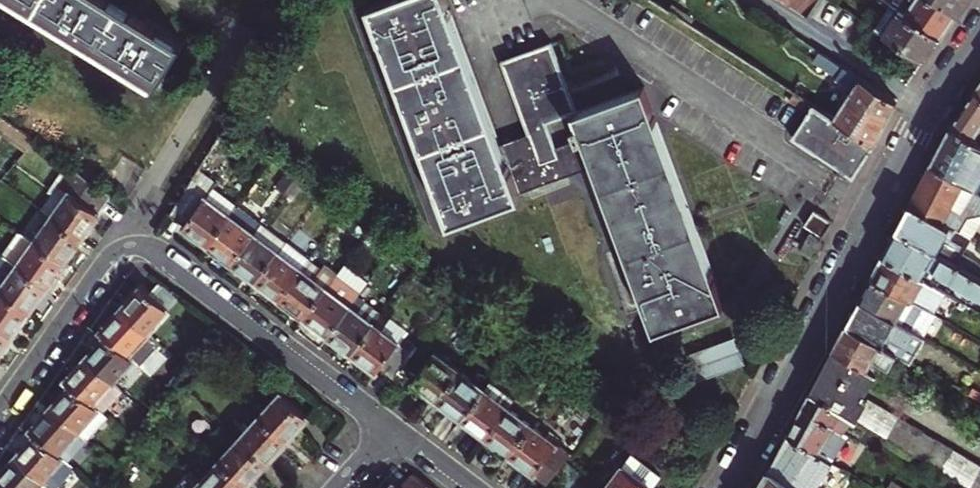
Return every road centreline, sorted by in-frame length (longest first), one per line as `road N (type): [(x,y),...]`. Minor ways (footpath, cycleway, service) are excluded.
road 1 (residential): [(390,432),(156,253),(124,251),(105,265),(0,416)]
road 2 (residential): [(979,38),(915,134),(726,487)]

